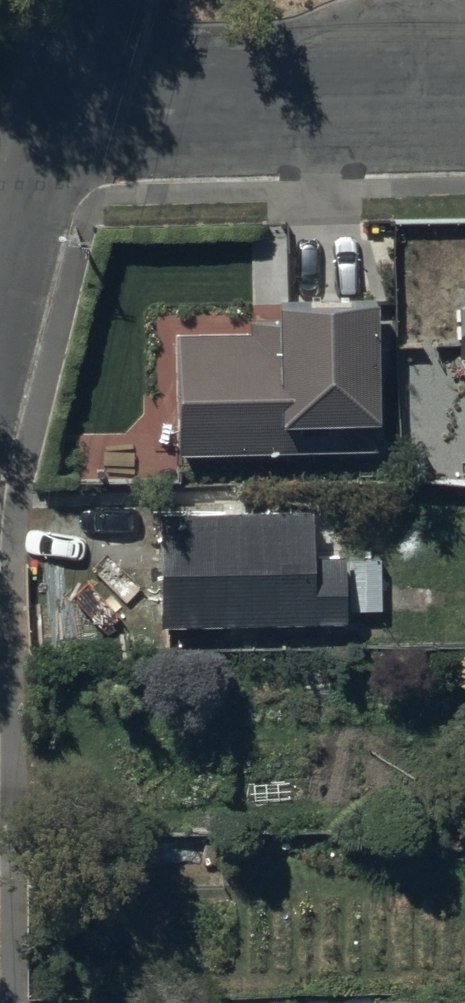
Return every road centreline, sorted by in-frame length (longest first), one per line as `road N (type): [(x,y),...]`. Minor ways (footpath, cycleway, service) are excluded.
road 1 (residential): [(61,88),(464,84)]
road 2 (residential): [(61,88),(0,320)]

